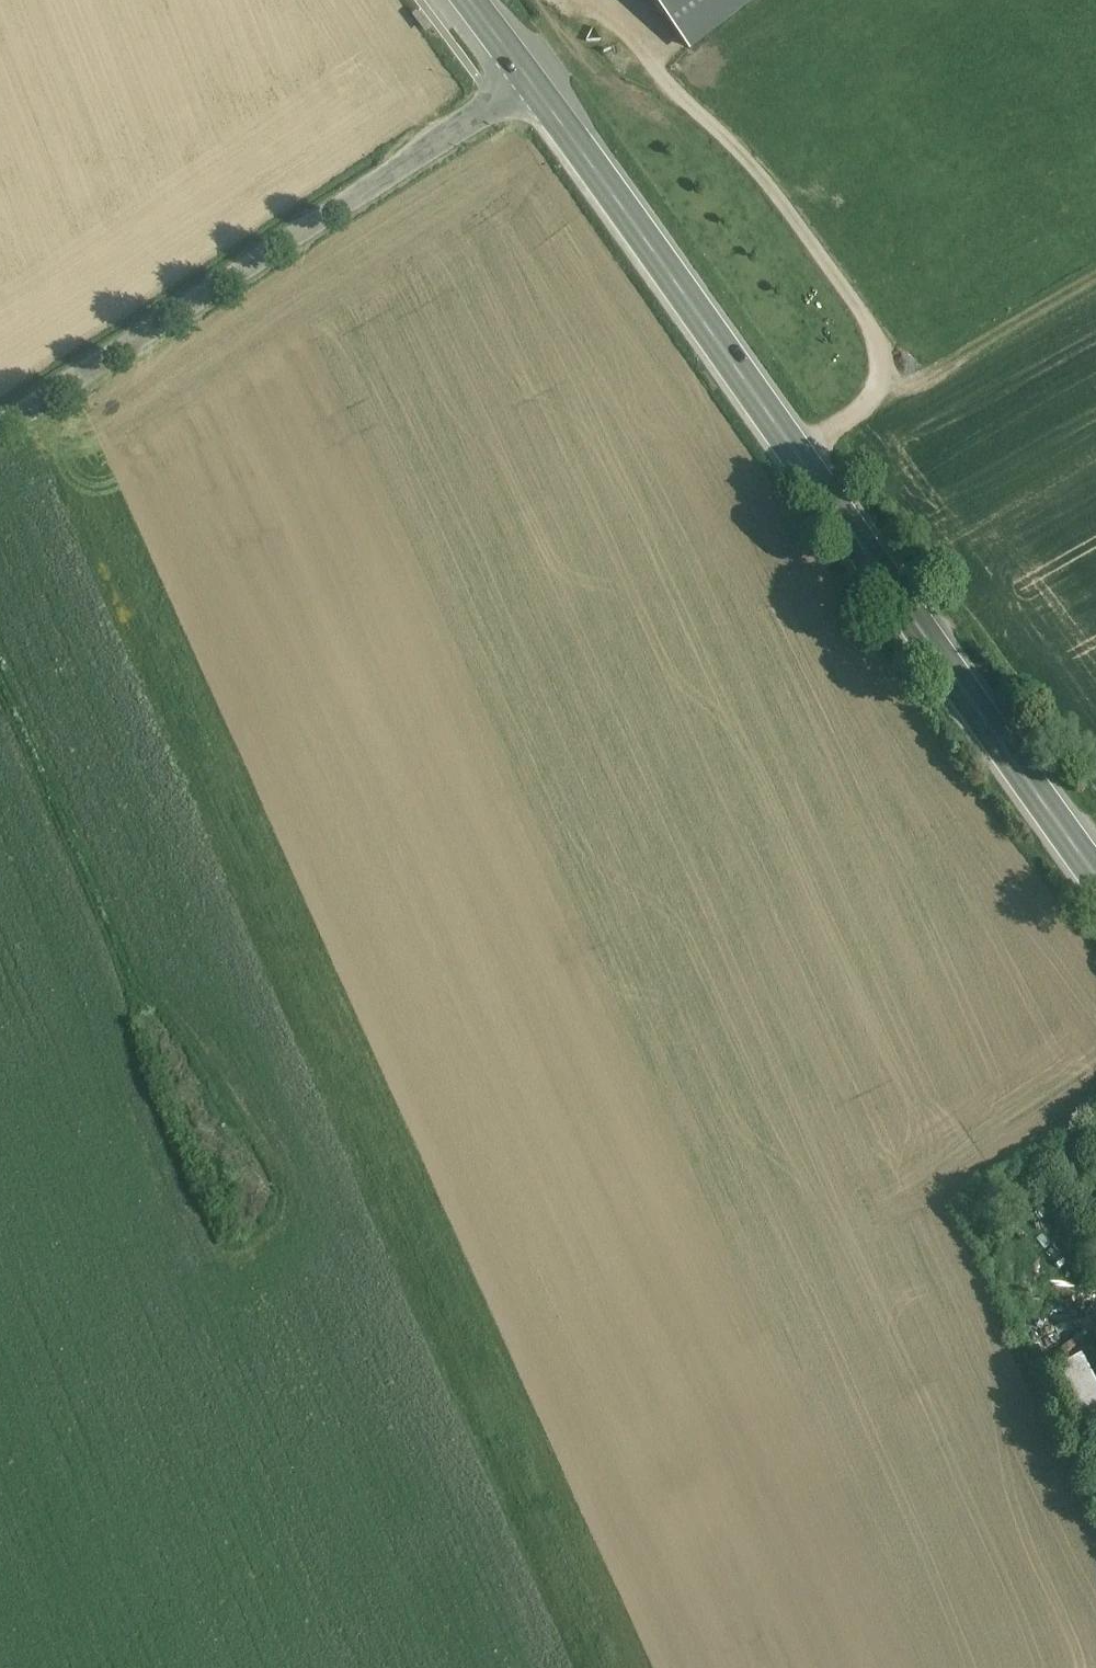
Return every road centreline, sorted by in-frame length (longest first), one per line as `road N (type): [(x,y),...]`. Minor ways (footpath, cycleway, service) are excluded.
road 1 (secondary): [(1095,864),(533,76)]
road 2 (unclassified): [(0,424),(533,76)]
road 3 (track): [(882,379),(924,379),(1095,280)]

